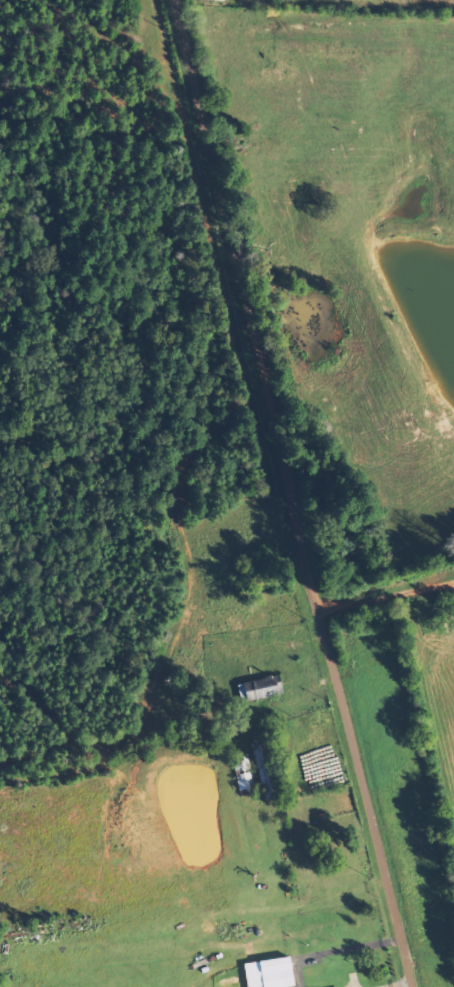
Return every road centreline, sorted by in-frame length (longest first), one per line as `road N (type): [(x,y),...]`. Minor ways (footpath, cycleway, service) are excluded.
road 1 (residential): [(401,986),(380,890),(340,800),(335,734),(305,669),(270,518),(255,503),(255,447),(195,211),(195,120),(165,40),(163,0)]
road 2 (residential): [(240,391),(453,316)]
road 3 (residential): [(297,634),(453,508)]

